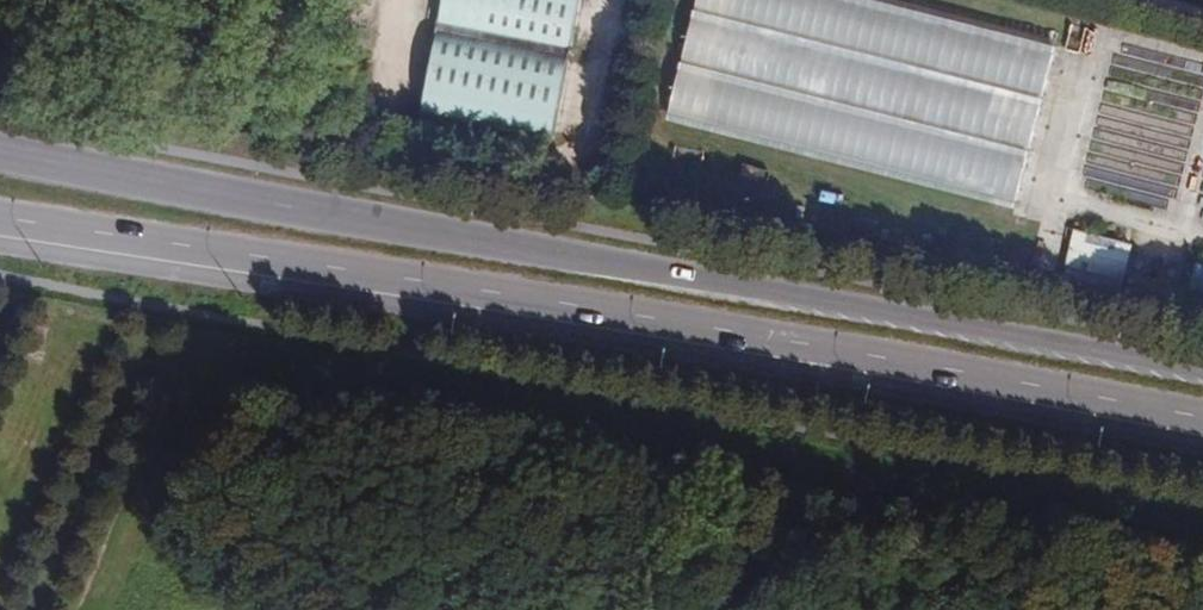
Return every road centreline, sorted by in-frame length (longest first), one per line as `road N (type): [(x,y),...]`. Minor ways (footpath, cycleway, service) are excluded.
road 1 (primary): [(1202,372),(0,155)]
road 2 (primary): [(0,222),(815,351),(1202,424)]

